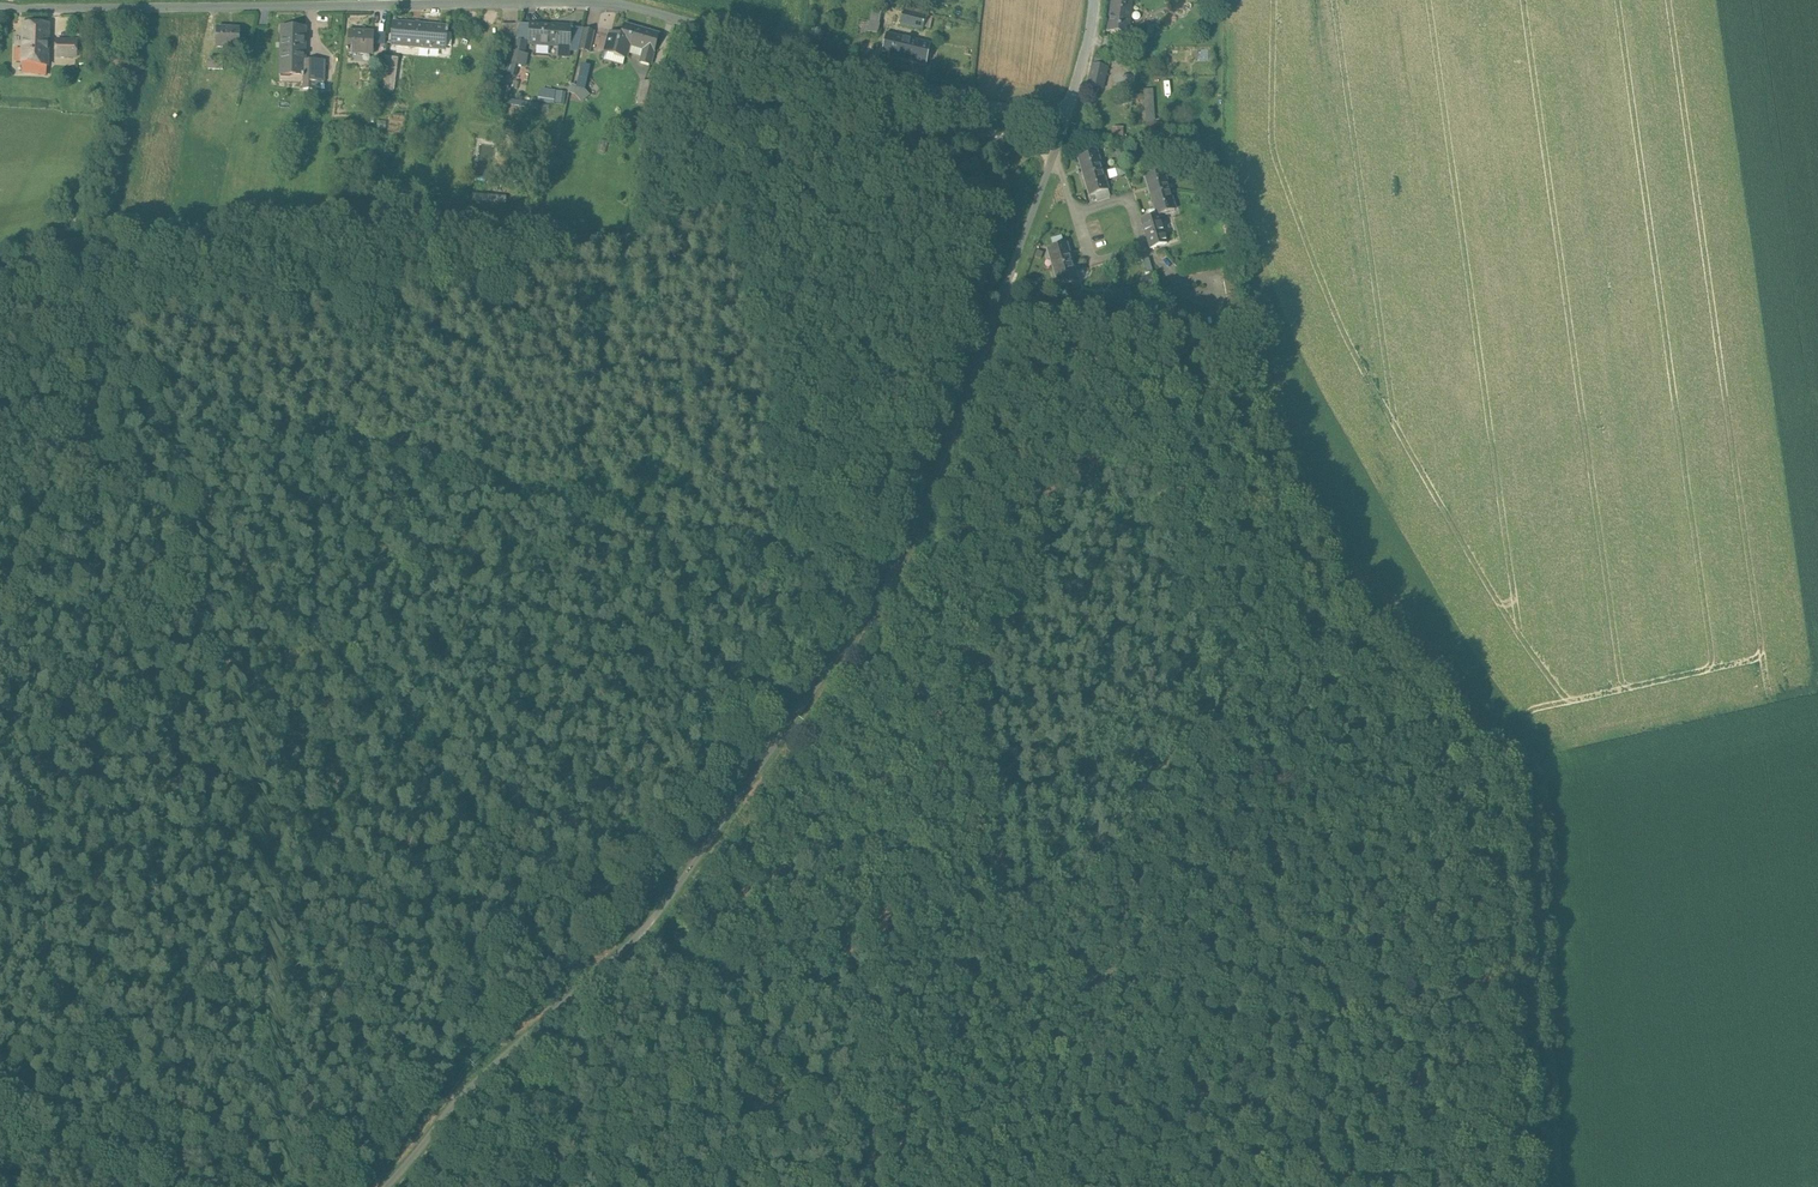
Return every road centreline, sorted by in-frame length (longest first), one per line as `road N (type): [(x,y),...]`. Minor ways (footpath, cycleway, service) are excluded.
road 1 (unclassified): [(1064,118),(960,406),(884,583),(644,923),(475,1079),(387,1186)]
road 2 (track): [(1170,1186),(1293,867),(1255,859),(1001,880),(985,669),(1072,495),(1217,372)]
road 3 (track): [(1002,289),(1184,332),(1206,352),(1326,589),(1372,658),(1435,712),(1475,788),(1508,906),(1520,1028),(1514,1186)]
road 4 (track): [(0,305),(72,318),(98,333),(135,334),(279,297),(464,283),(665,234),(796,163),(859,146),(932,138),(1051,161)]
road 5 (track): [(990,653),(884,583),(779,537),(119,376)]
road 6 (residential): [(1064,118),(588,0)]
road 7 (residential): [(461,0),(0,13)]
road 8 (track): [(1293,867),(1484,812)]
road 9 (track): [(1102,464),(960,406)]
road 10 (track): [(475,1079),(494,1132),(541,1186)]
road 11 (residential): [(1095,0),(1064,118)]

